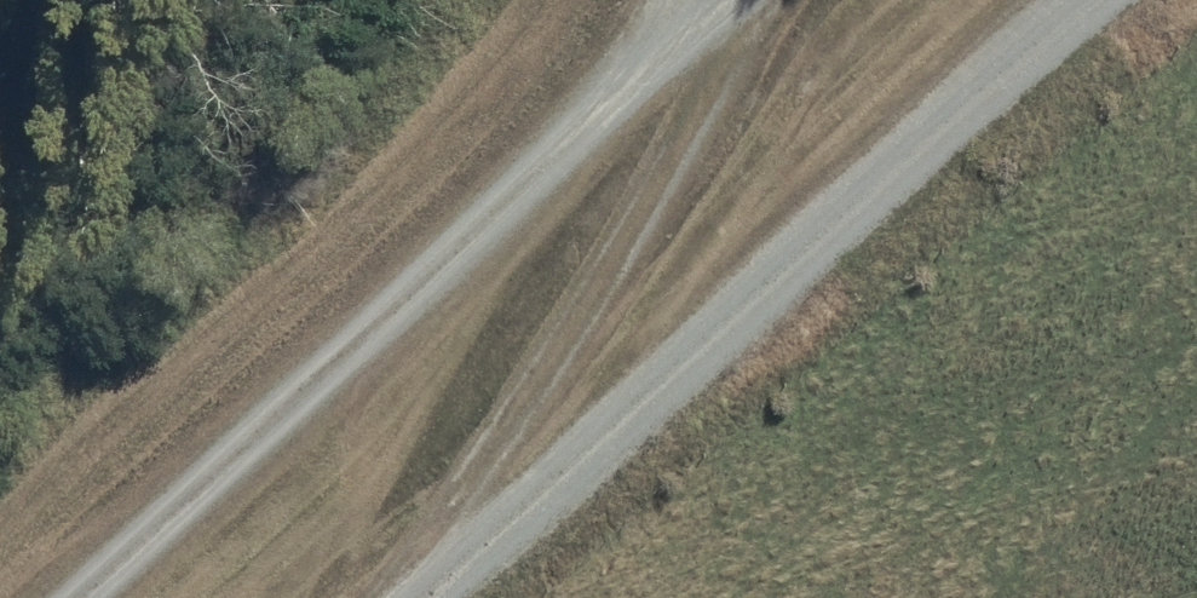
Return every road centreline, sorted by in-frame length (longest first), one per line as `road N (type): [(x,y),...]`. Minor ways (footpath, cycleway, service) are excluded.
road 1 (unclassified): [(1094,0),(426,597)]
road 2 (track): [(402,597),(605,274),(758,0)]

